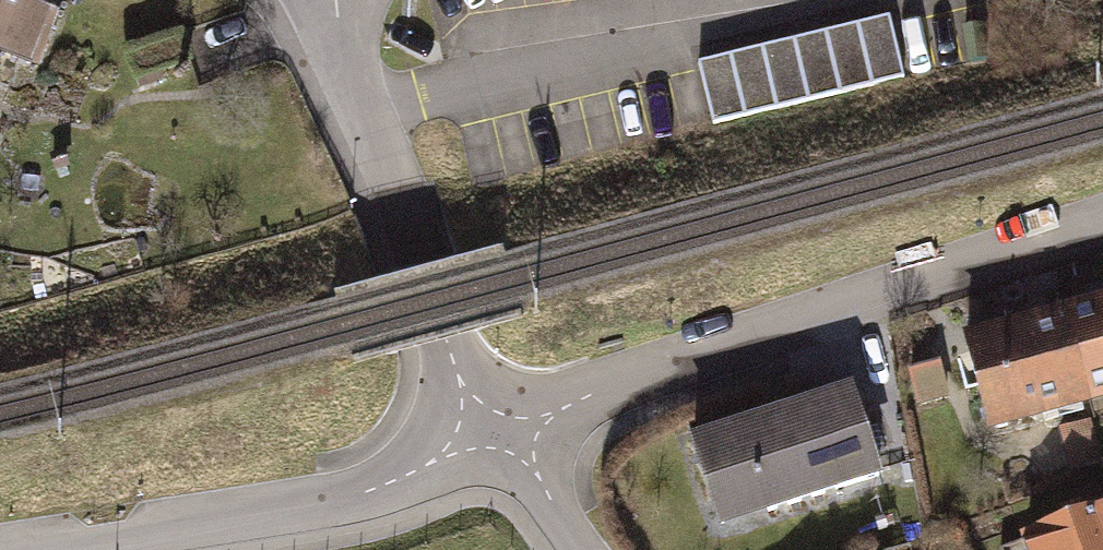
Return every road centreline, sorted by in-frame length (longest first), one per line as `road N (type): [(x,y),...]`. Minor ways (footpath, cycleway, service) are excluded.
road 1 (residential): [(494,435),(604,387),(1102,214)]
road 2 (residential): [(335,0),(457,368),(494,435)]
road 3 (residential): [(56,549),(361,495),(494,435)]
road 4 (residential): [(494,435),(585,549)]

